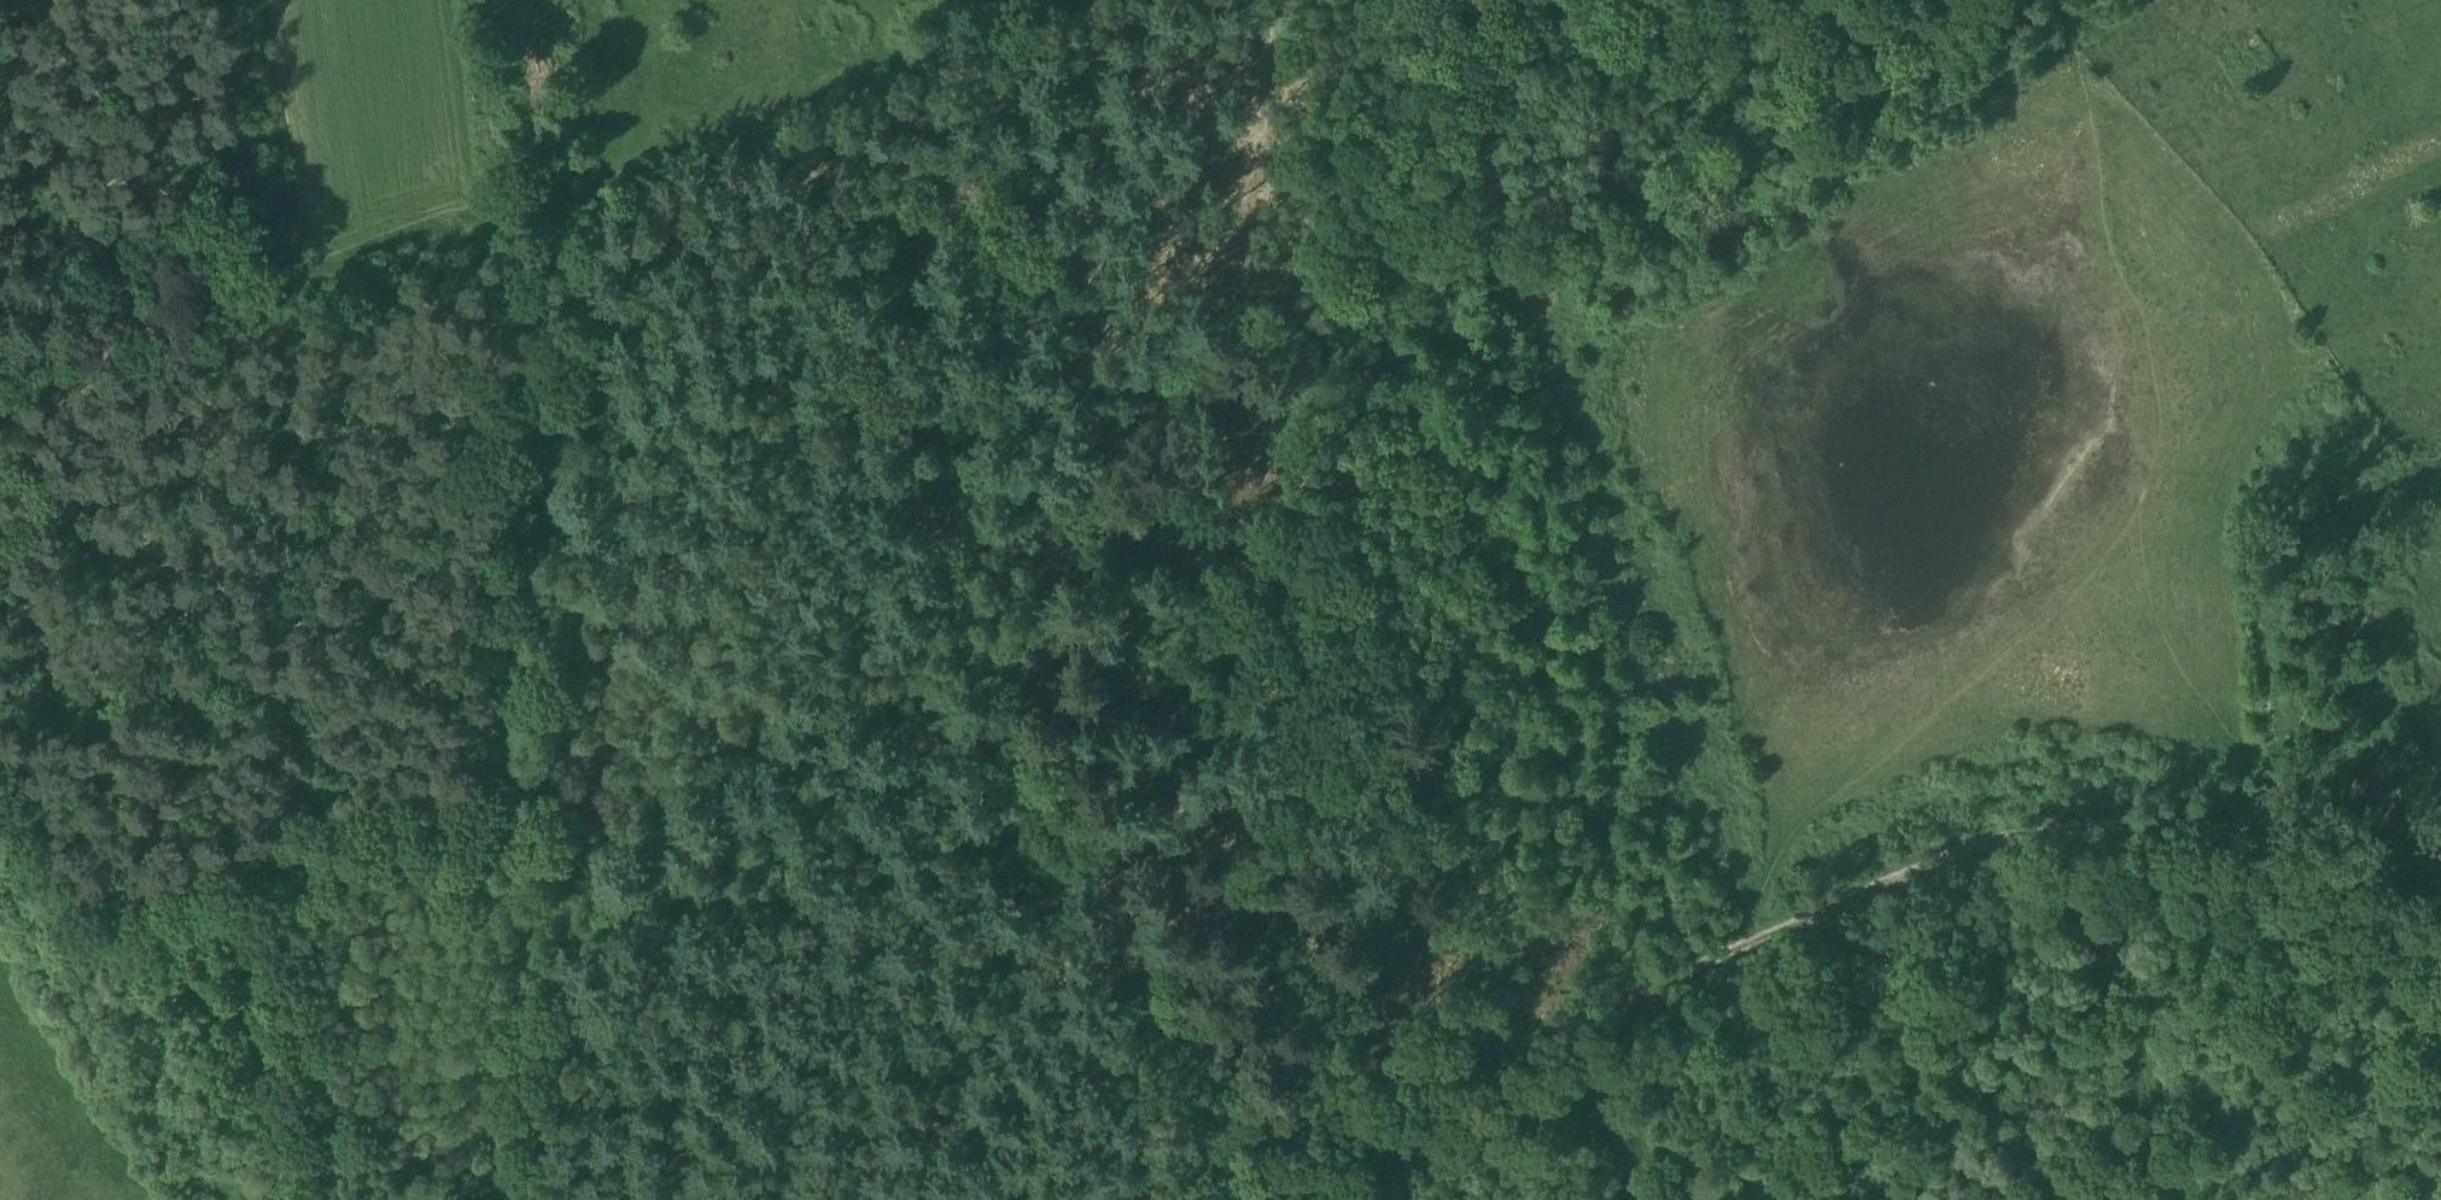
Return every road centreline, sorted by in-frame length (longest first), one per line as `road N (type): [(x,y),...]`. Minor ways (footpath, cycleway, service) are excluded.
road 1 (track): [(2440,854),(2128,805),(2059,811),(1956,847),(1295,1170)]
road 2 (track): [(301,1199),(226,764),(0,451)]

